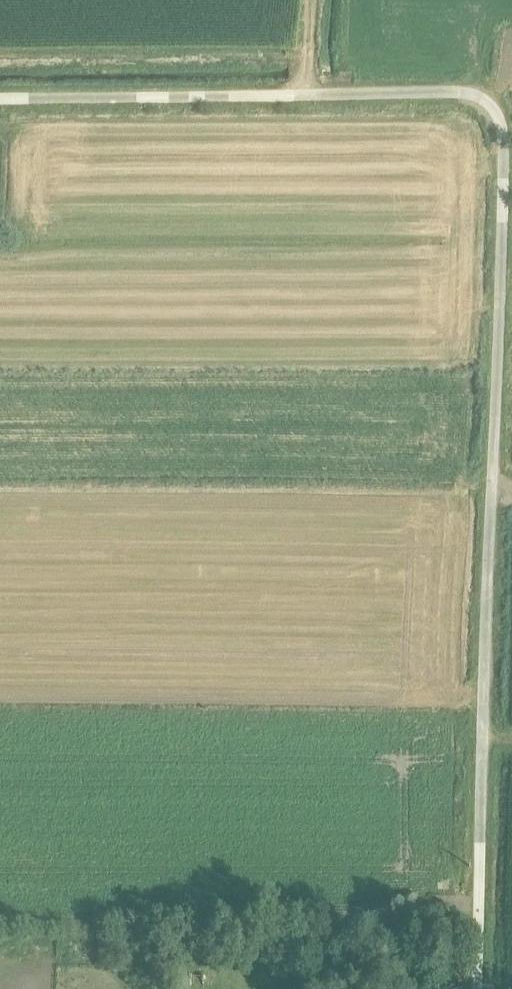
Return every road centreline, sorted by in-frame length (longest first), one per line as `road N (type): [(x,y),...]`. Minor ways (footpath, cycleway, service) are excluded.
road 1 (unclassified): [(476,988),(505,129),(486,105),(434,97),(0,101)]

